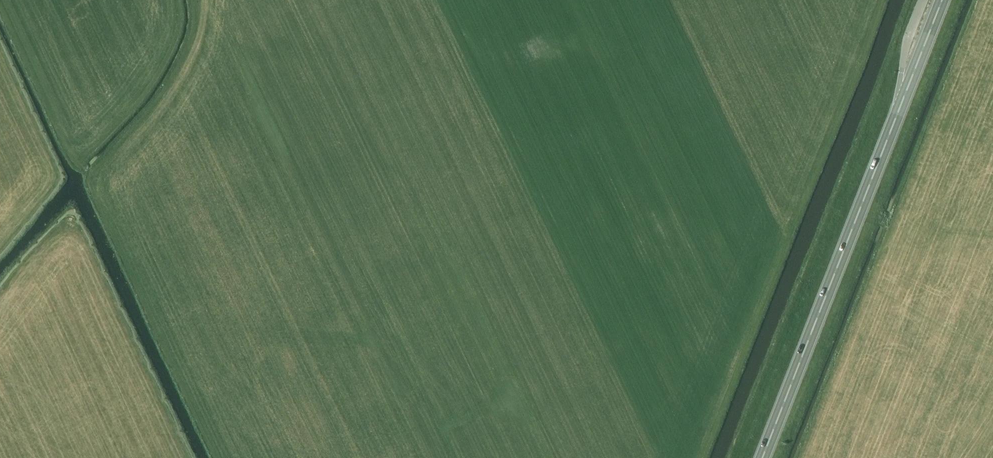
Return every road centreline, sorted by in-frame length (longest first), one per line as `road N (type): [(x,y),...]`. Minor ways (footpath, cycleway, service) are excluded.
road 1 (trunk): [(761,457),(899,106)]

